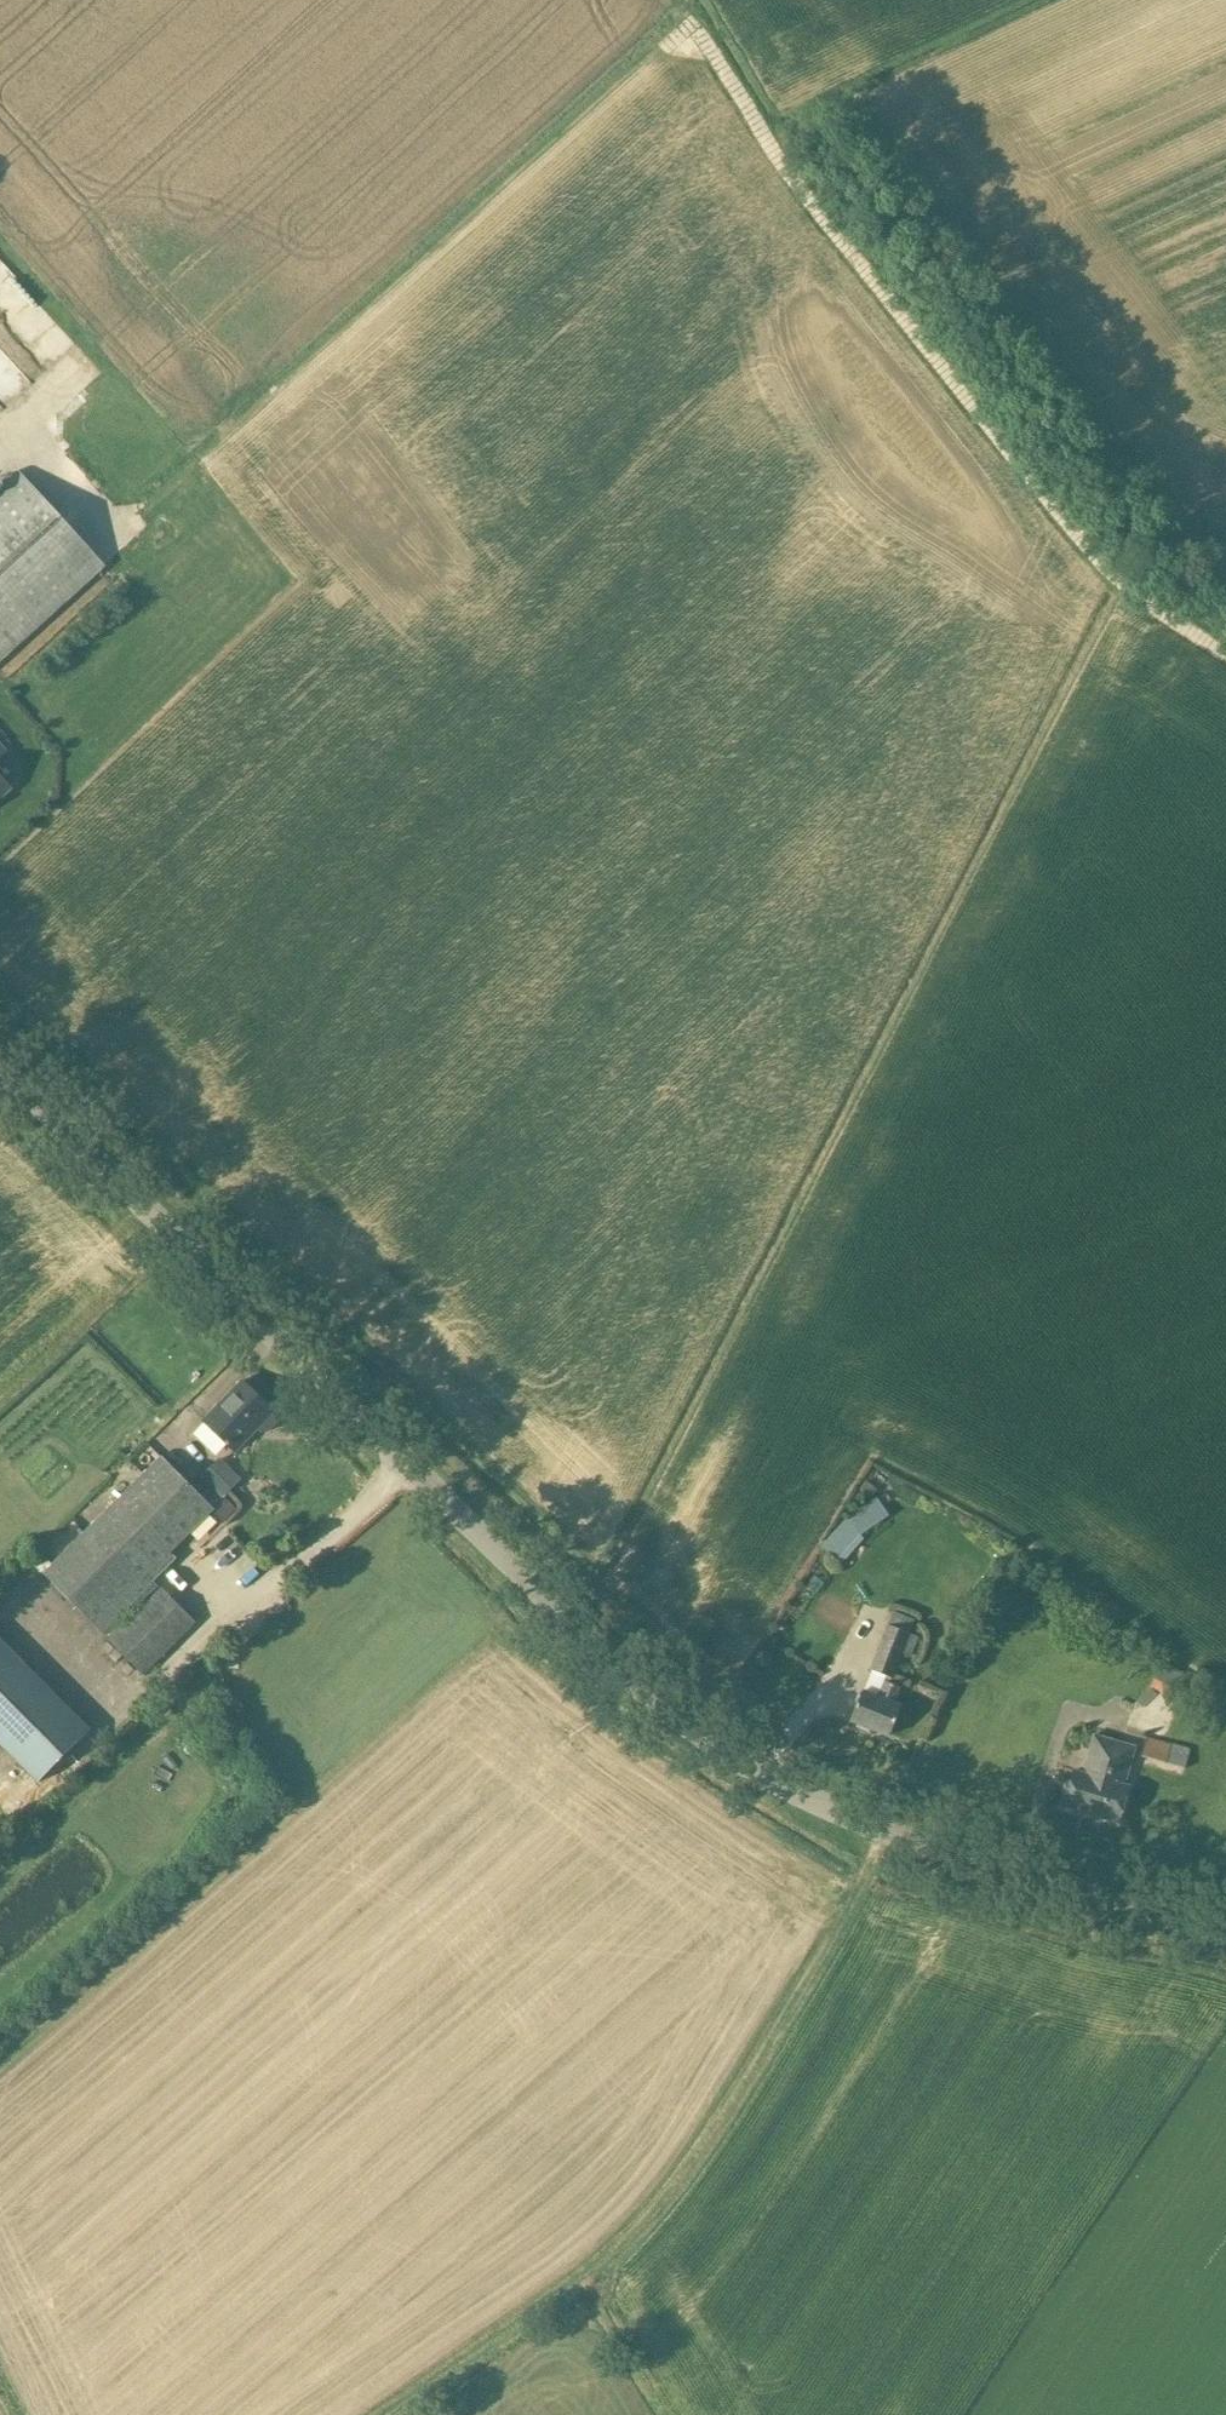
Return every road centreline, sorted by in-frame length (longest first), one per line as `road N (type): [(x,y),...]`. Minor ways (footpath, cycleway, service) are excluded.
road 1 (unclassified): [(0,1060),(597,1649),(683,1720),(769,1780),(872,1826),(1225,1932)]

